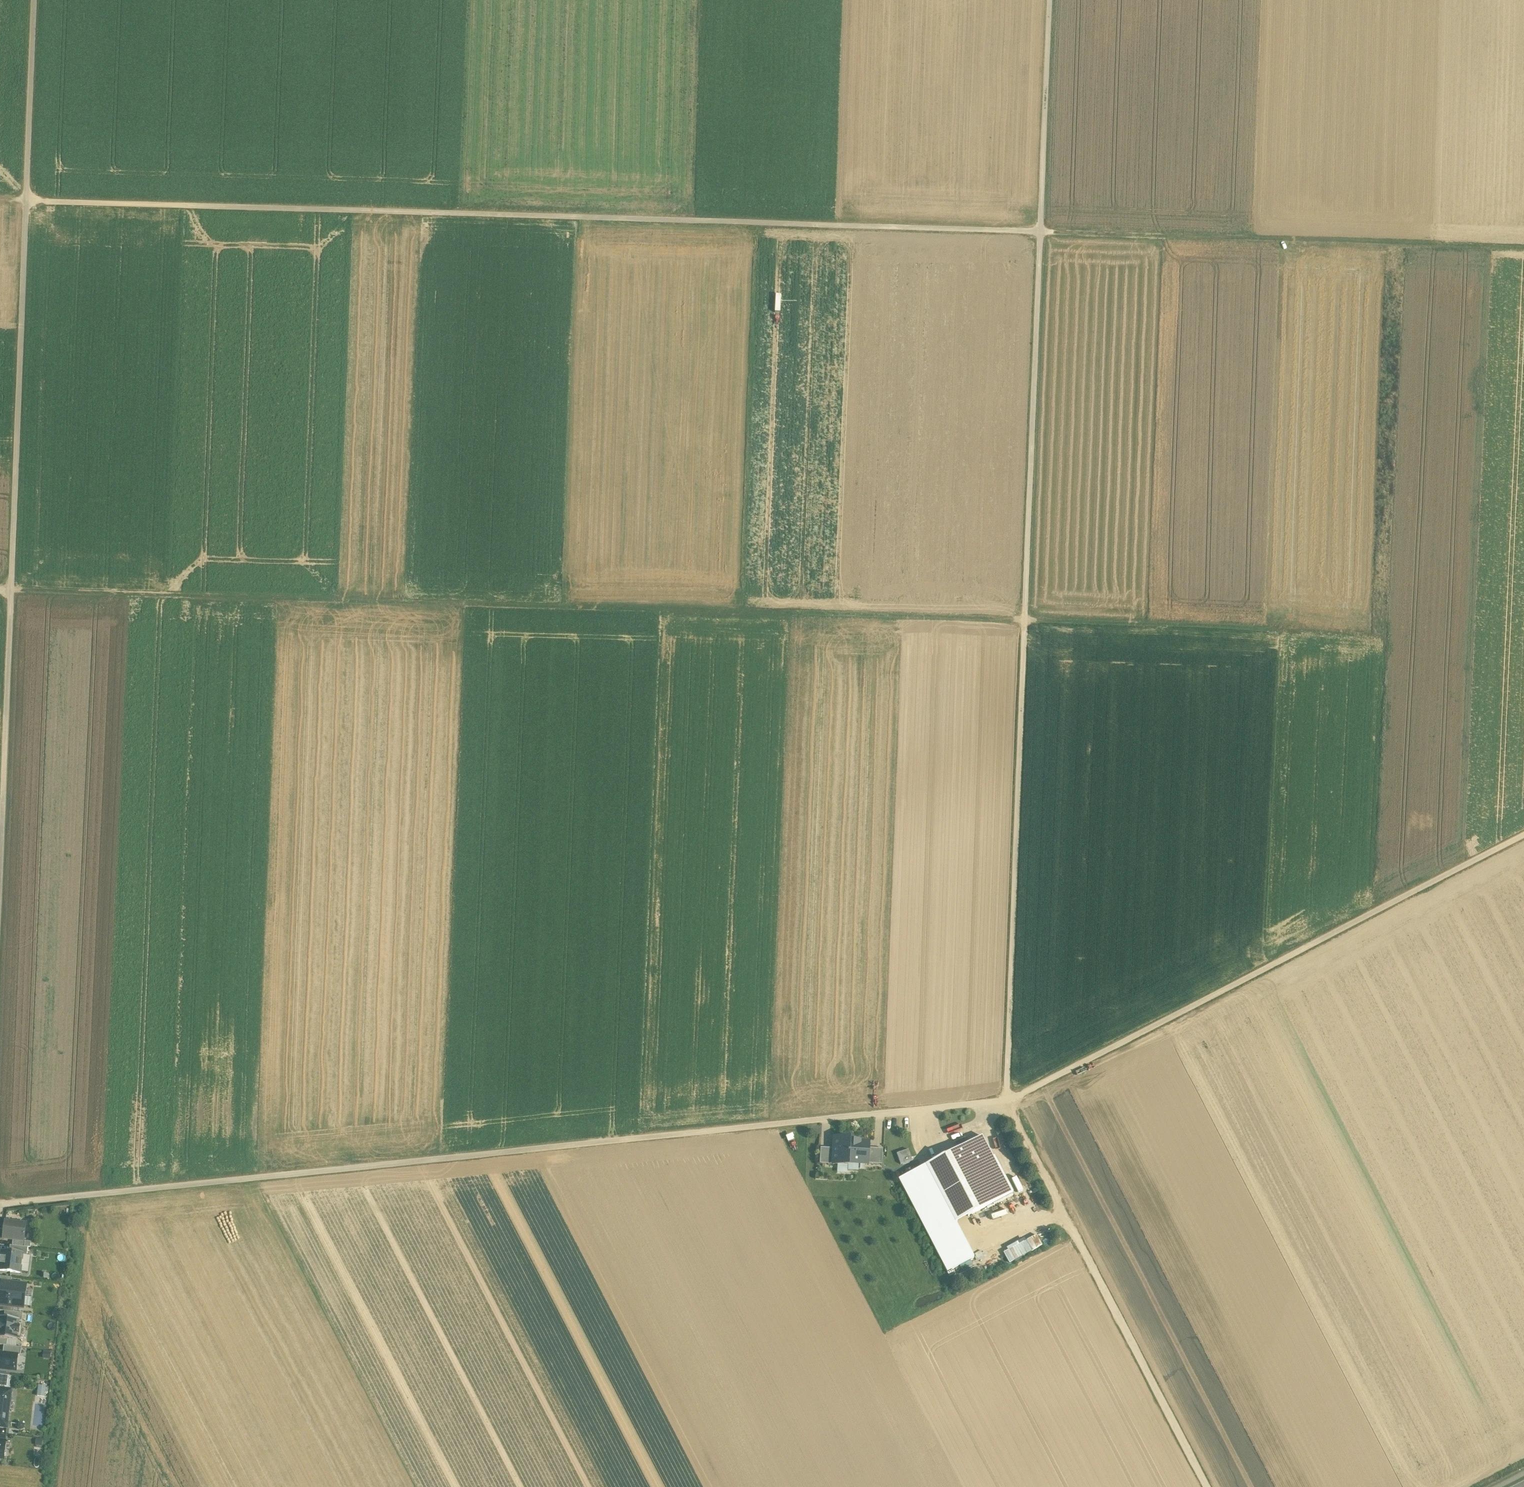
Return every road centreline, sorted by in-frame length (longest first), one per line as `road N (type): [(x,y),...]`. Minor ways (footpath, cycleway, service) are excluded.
road 1 (track): [(0,200),(1523,250)]
road 2 (track): [(1278,631),(11,588)]
road 3 (track): [(1050,0),(1015,1107)]
road 4 (track): [(0,880),(34,0)]
road 5 (track): [(1523,844),(1015,1107)]

